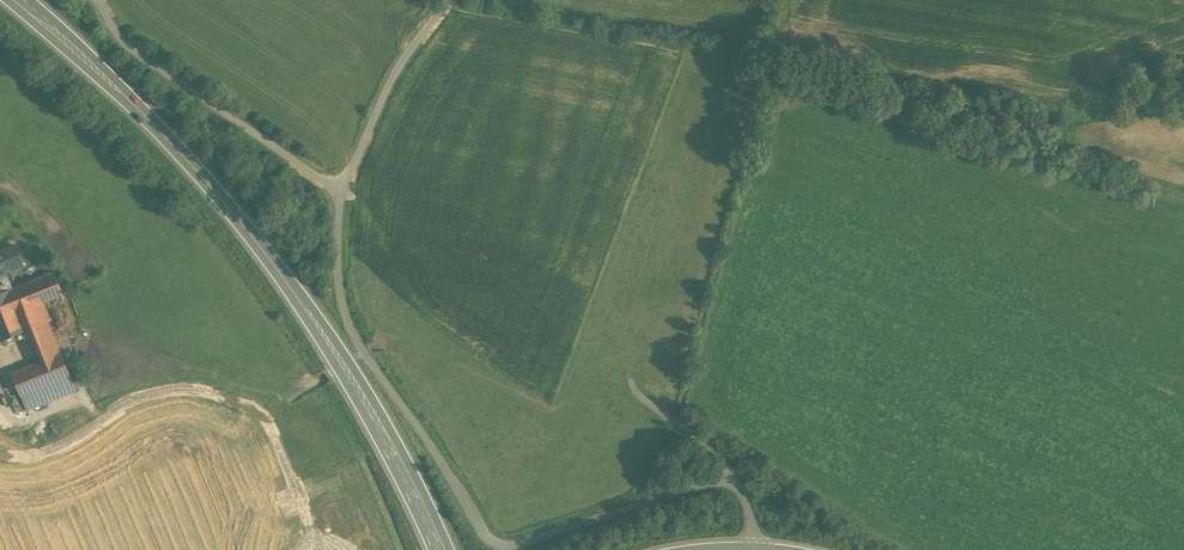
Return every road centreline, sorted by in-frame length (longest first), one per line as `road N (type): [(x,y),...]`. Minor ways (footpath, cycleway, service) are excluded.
road 1 (unclassified): [(753,549),(743,498),(721,481),(519,543),(485,536),(346,318),(341,195)]
road 2 (secondary): [(21,0),(119,87),(261,247),(349,371),(443,549)]
road 3 (unclassified): [(341,195),(137,53),(97,0)]
road 4 (unclassified): [(341,195),(401,62),(447,0)]
road 5 (track): [(725,482),(723,463),(635,393),(628,373)]

